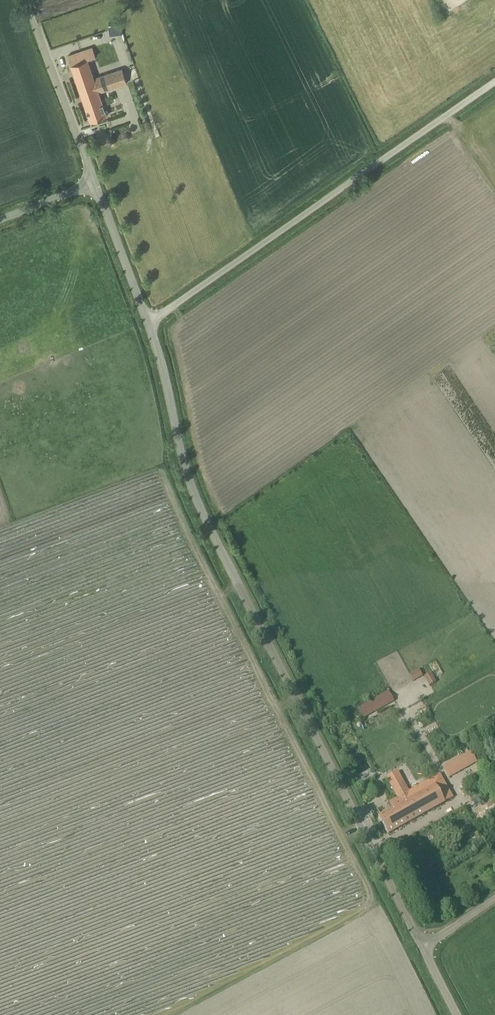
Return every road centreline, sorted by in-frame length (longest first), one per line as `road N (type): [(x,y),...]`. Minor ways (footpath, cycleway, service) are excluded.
road 1 (unclassified): [(423,947),(199,507),(151,326)]
road 2 (unclassified): [(151,326),(494,85)]
road 3 (unclassified): [(95,183),(24,0)]
road 4 (unclassified): [(151,326),(95,183)]

